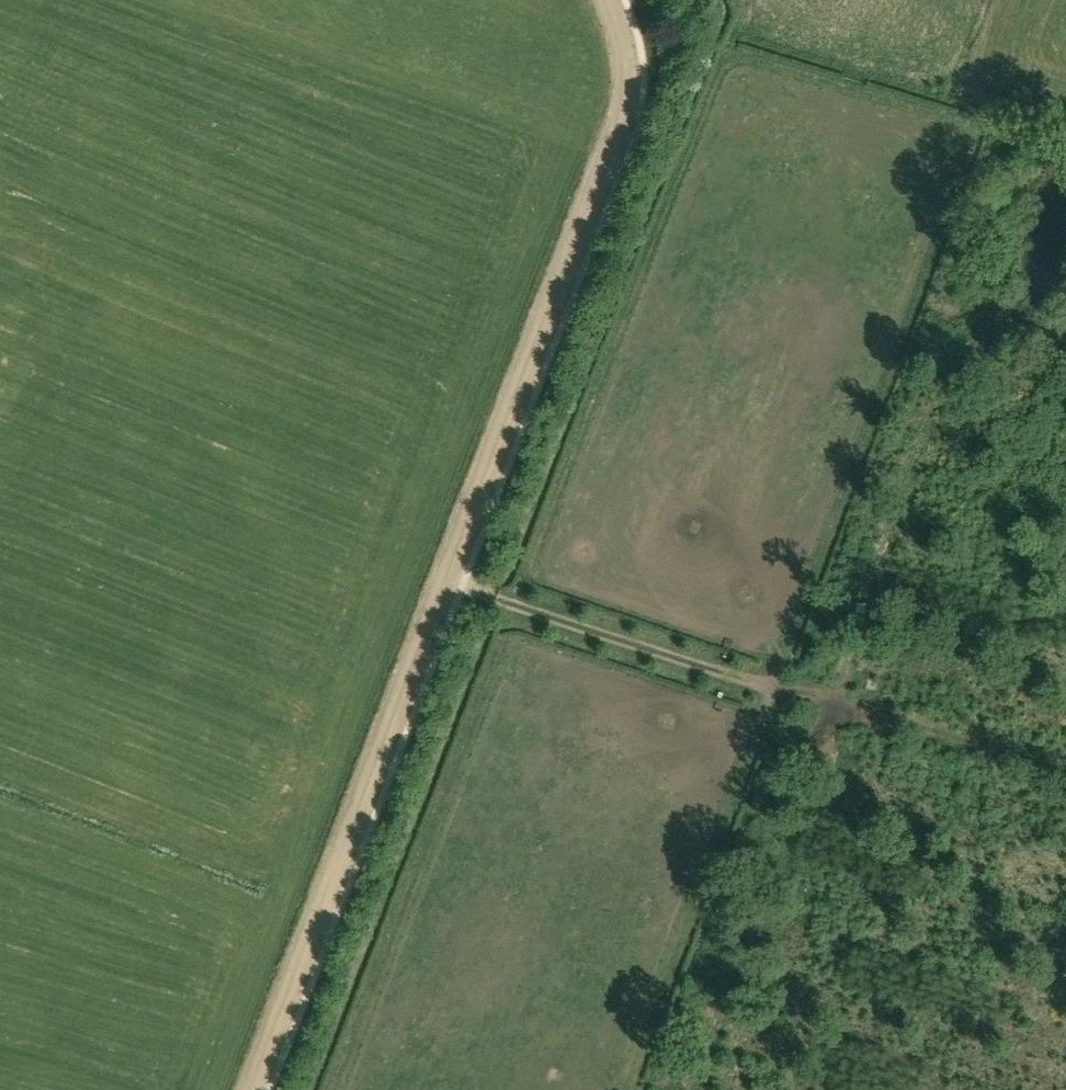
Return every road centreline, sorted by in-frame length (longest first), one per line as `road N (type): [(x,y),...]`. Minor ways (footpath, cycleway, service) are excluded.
road 1 (track): [(608,0),(628,68),(621,126),(250,1089)]

